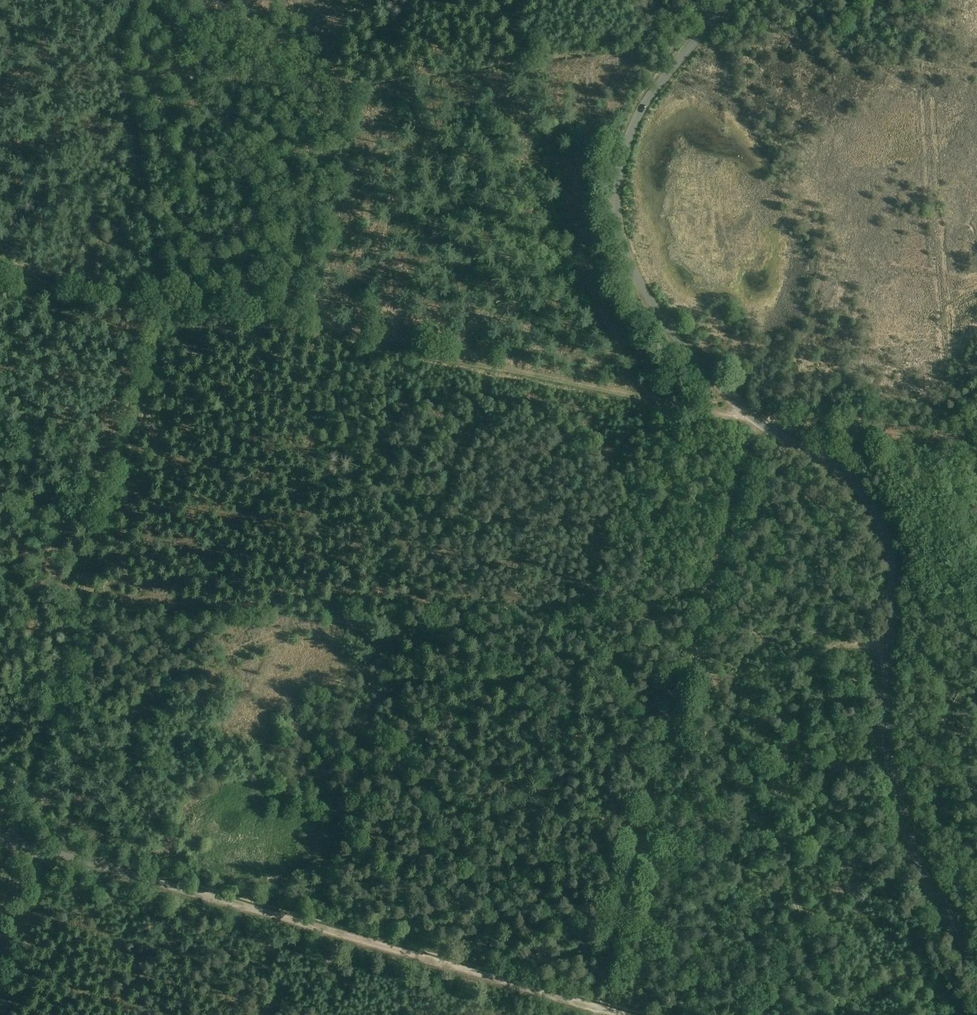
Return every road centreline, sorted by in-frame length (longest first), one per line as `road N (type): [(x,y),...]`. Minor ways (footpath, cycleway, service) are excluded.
road 1 (unclassified): [(976,962),(919,861),(894,785),(885,696),(891,567),(874,507),(826,462),(751,416),(689,355),(625,249),(618,192),(636,122),(726,0)]
road 2 (track): [(0,269),(751,416)]
road 3 (unclassified): [(617,1014),(11,842)]
road 4 (track): [(590,1014),(751,416)]
road 5 (track): [(137,0),(125,30),(127,58),(167,303),(105,526)]
road 6 (track): [(105,526),(0,880)]
road 7 (track): [(751,416),(976,442)]

